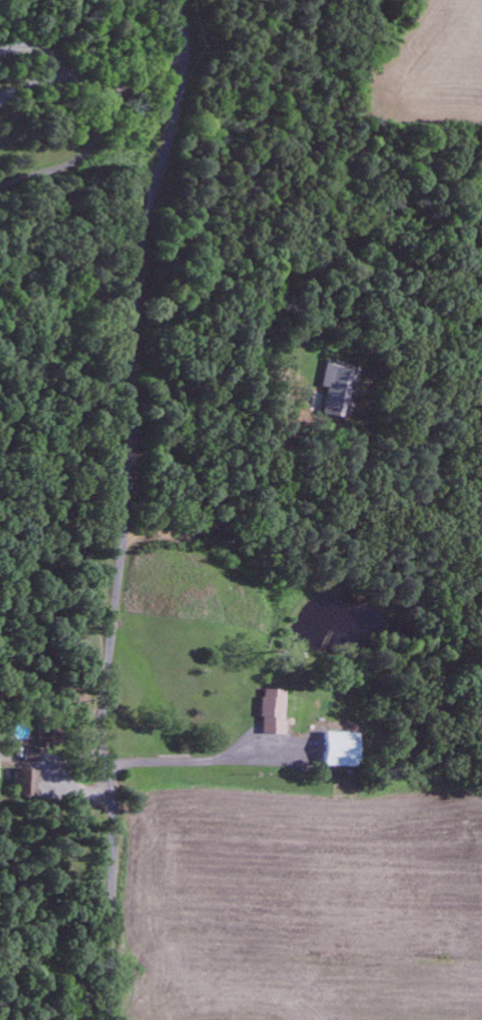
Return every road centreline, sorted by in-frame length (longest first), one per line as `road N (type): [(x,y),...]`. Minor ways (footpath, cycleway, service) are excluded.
road 1 (residential): [(109,1019),(113,800),(103,700),(134,449),(141,231),(172,109),(178,0)]
road 2 (residential): [(180,58),(125,95),(77,156),(0,187)]

